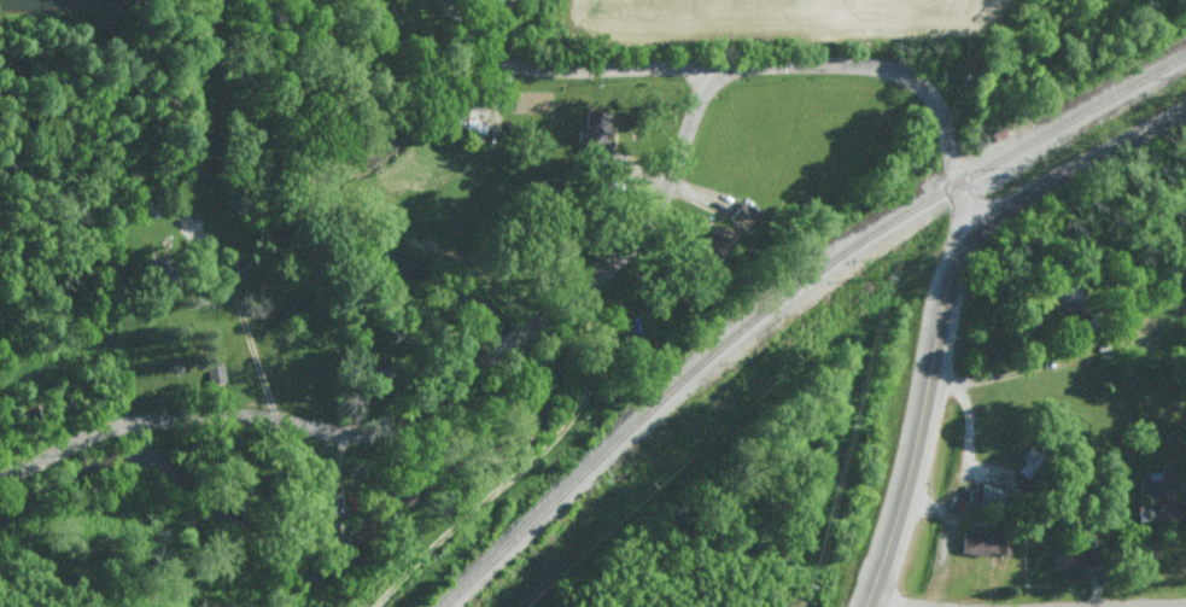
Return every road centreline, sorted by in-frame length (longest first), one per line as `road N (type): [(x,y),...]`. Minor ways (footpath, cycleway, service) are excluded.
road 1 (primary): [(1185,110),(1035,181),(968,238),(942,294),(925,426),(868,606)]
road 2 (tertiary): [(0,484),(146,418),(257,412),(354,436),(475,368)]
road 3 (residential): [(366,606),(595,393),(597,278)]
road 4 (tertiary): [(968,238),(964,177),(919,81),(860,64),(707,66)]
road 5 (tertiary): [(541,317),(597,278),(650,220),(707,66)]
road 6 (tertiary): [(707,66),(519,65),(466,28),(449,0)]
road 7 (residential): [(69,606),(133,532),(257,606)]

